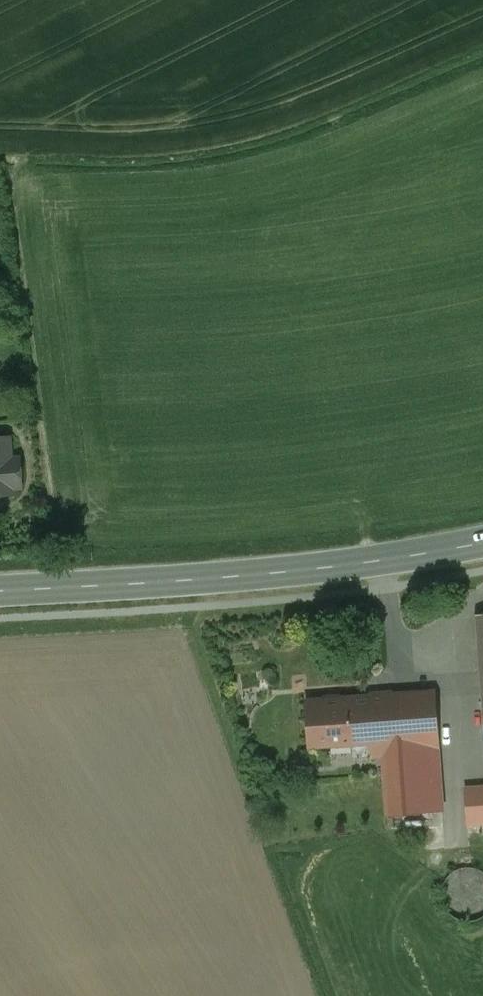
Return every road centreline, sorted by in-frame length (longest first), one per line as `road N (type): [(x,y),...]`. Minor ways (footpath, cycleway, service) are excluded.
road 1 (secondary): [(0,589),(238,576),(482,543)]

